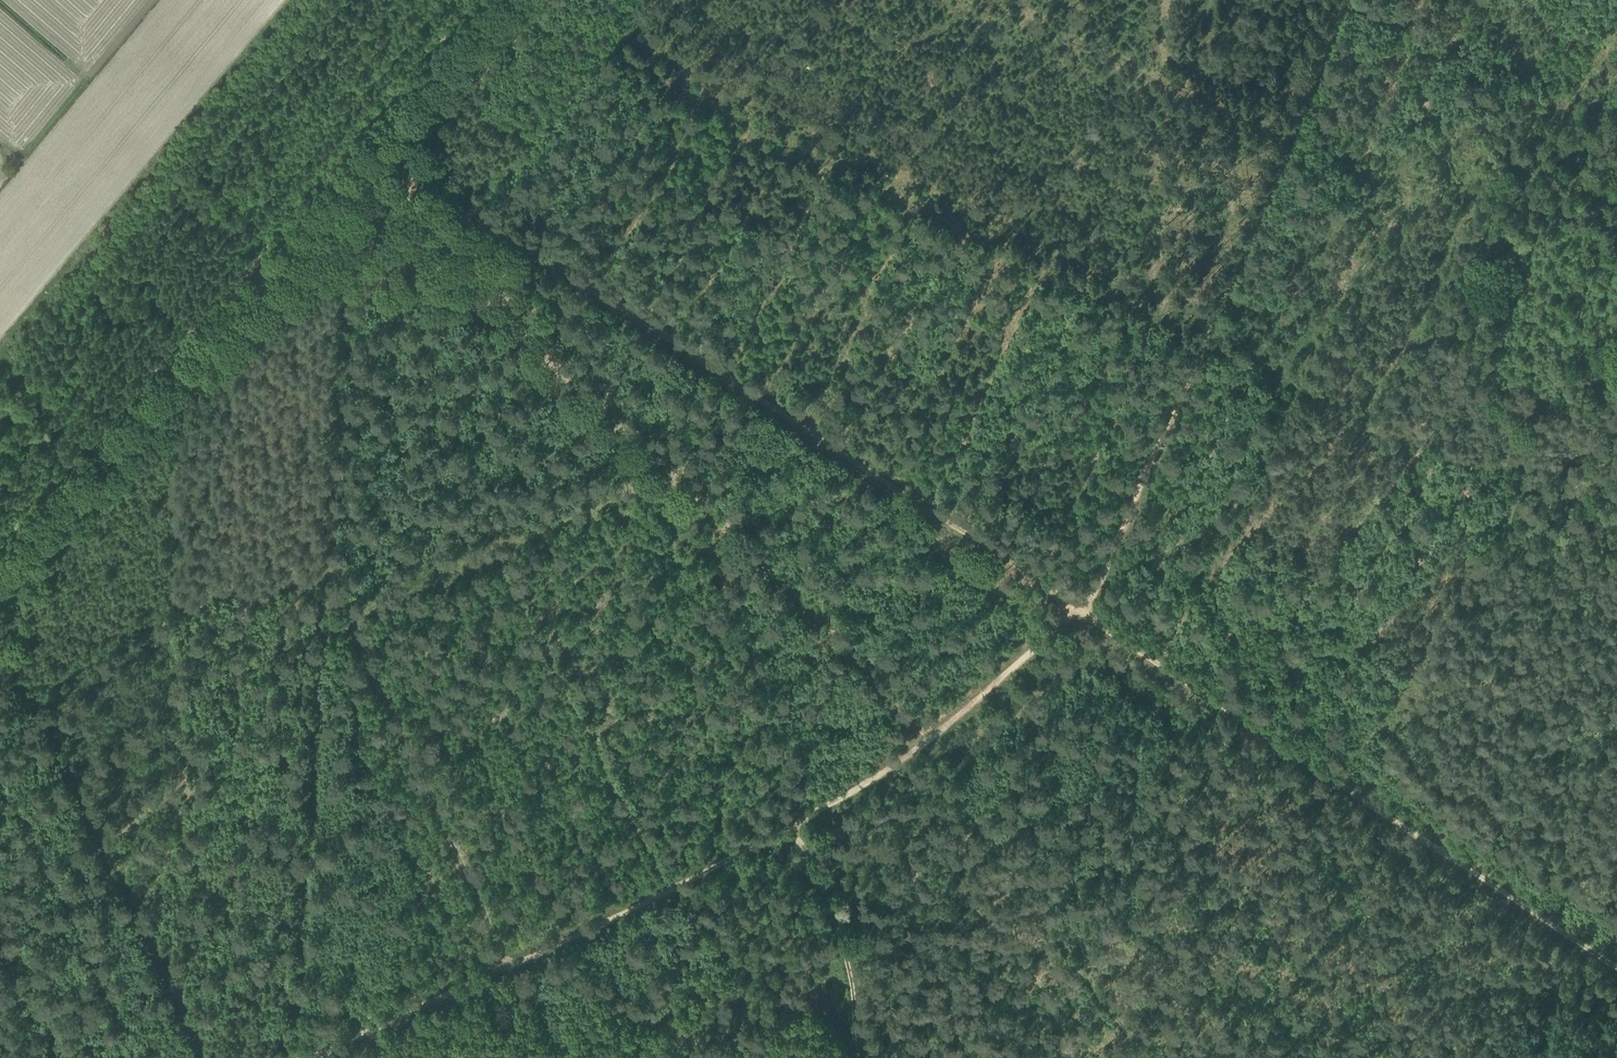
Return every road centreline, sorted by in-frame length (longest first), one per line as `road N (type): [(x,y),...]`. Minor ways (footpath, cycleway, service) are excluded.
road 1 (track): [(301,1057),(545,947),(798,819),(922,732),(1083,595)]
road 2 (track): [(1083,595),(394,155)]
road 3 (track): [(1341,0),(1083,595)]
road 4 (track): [(382,147),(0,580)]
road 5 (track): [(1083,595),(1551,901)]
road 6 (track): [(1286,127),(1038,0)]
road 7 (track): [(798,819),(831,887),(851,958),(850,1057)]
road 8 (track): [(516,0),(382,147)]
road 9 (track): [(1616,765),(1551,901)]

